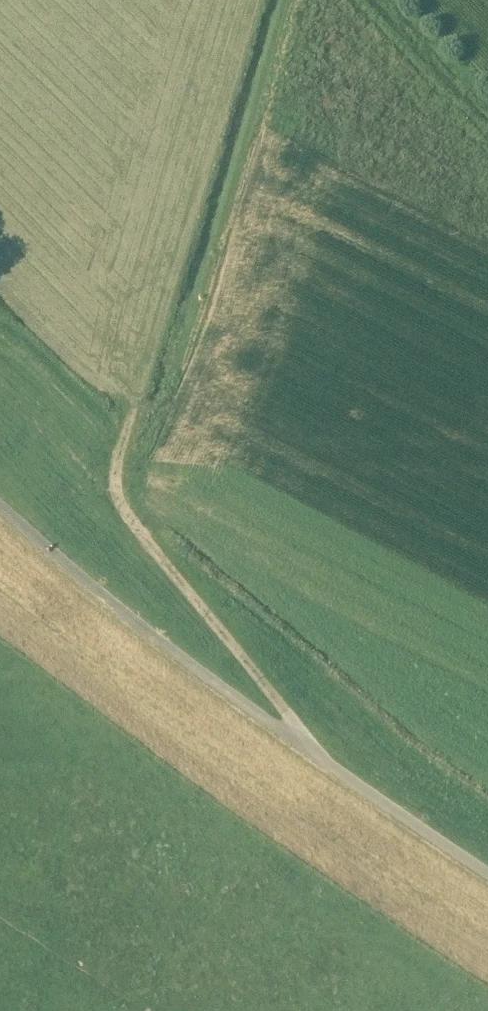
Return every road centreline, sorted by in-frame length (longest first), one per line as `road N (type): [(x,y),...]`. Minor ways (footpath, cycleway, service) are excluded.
road 1 (track): [(487,869),(113,602),(0,507)]
road 2 (track): [(303,740),(119,499),(114,477),(132,410)]

